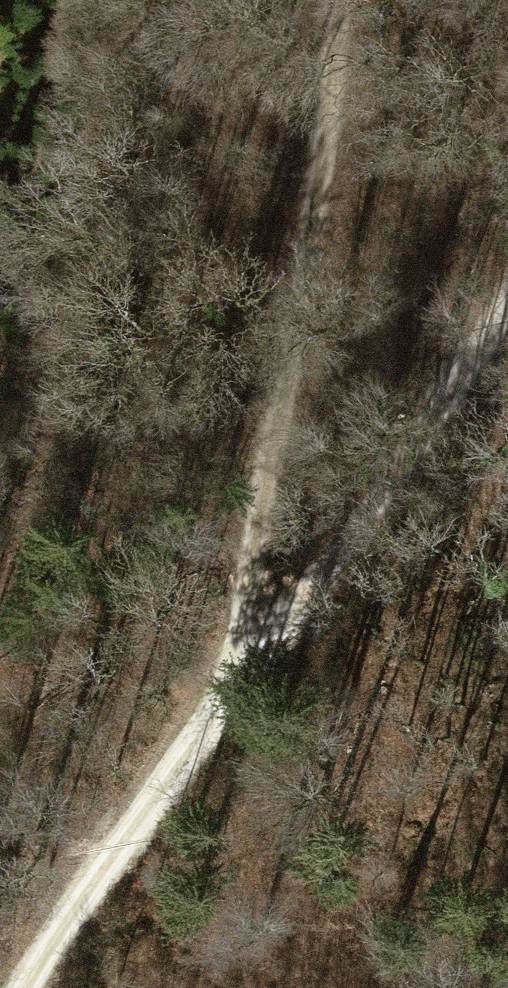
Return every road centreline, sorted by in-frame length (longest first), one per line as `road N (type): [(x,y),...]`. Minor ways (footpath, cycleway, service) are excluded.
road 1 (track): [(507,295),(98,865),(28,987)]
road 2 (track): [(337,0),(309,236),(241,596),(235,669)]

